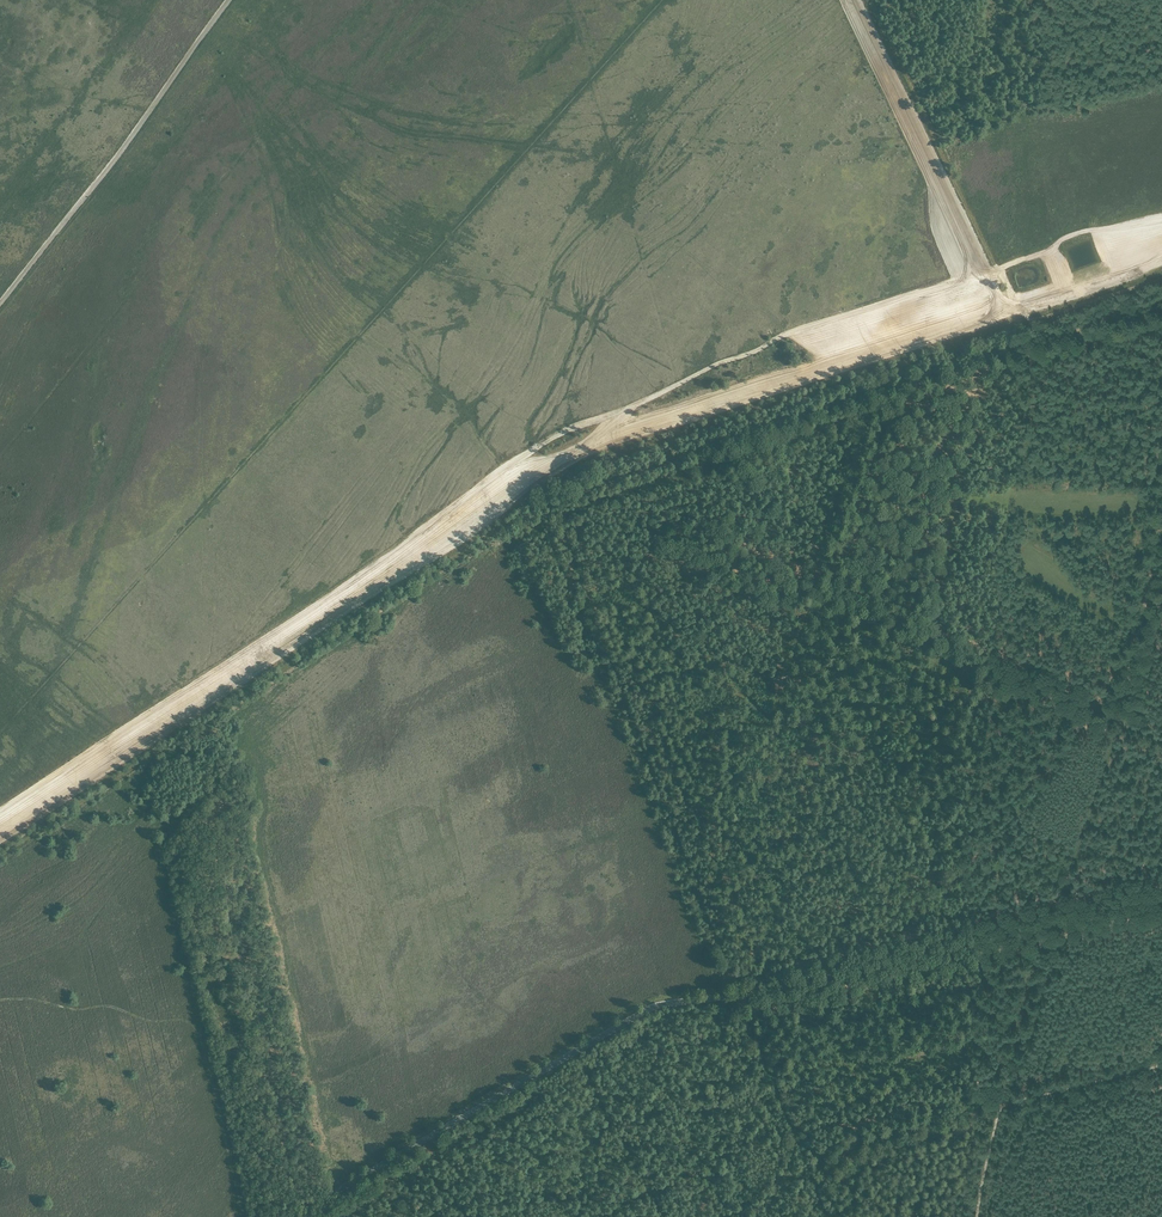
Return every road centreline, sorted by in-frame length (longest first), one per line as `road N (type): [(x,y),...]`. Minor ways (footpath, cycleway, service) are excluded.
road 1 (track): [(737,996),(562,530),(567,514),(613,515),(1121,723),(1161,521)]
road 2 (tertiary): [(300,1216),(657,1007),(767,991),(1161,895)]
road 3 (track): [(0,1000),(116,1009),(194,1026),(244,1216)]
road 4 (track): [(976,1216),(1000,1104),(1161,1063)]

